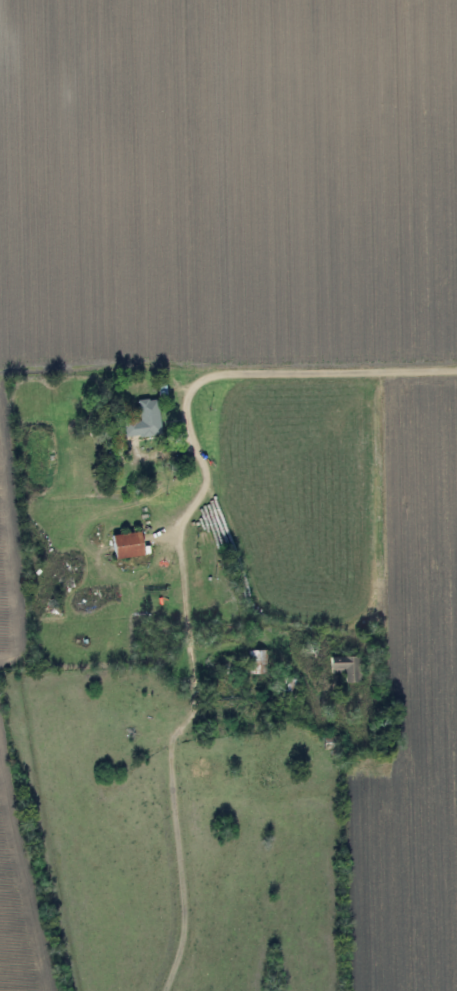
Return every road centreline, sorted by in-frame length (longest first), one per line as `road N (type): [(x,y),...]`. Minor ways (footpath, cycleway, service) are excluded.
road 1 (residential): [(190,699),(174,542),(202,480),(180,421),(182,390),(216,370),(456,366)]
road 2 (track): [(190,699),(165,759),(182,914),(159,990)]

